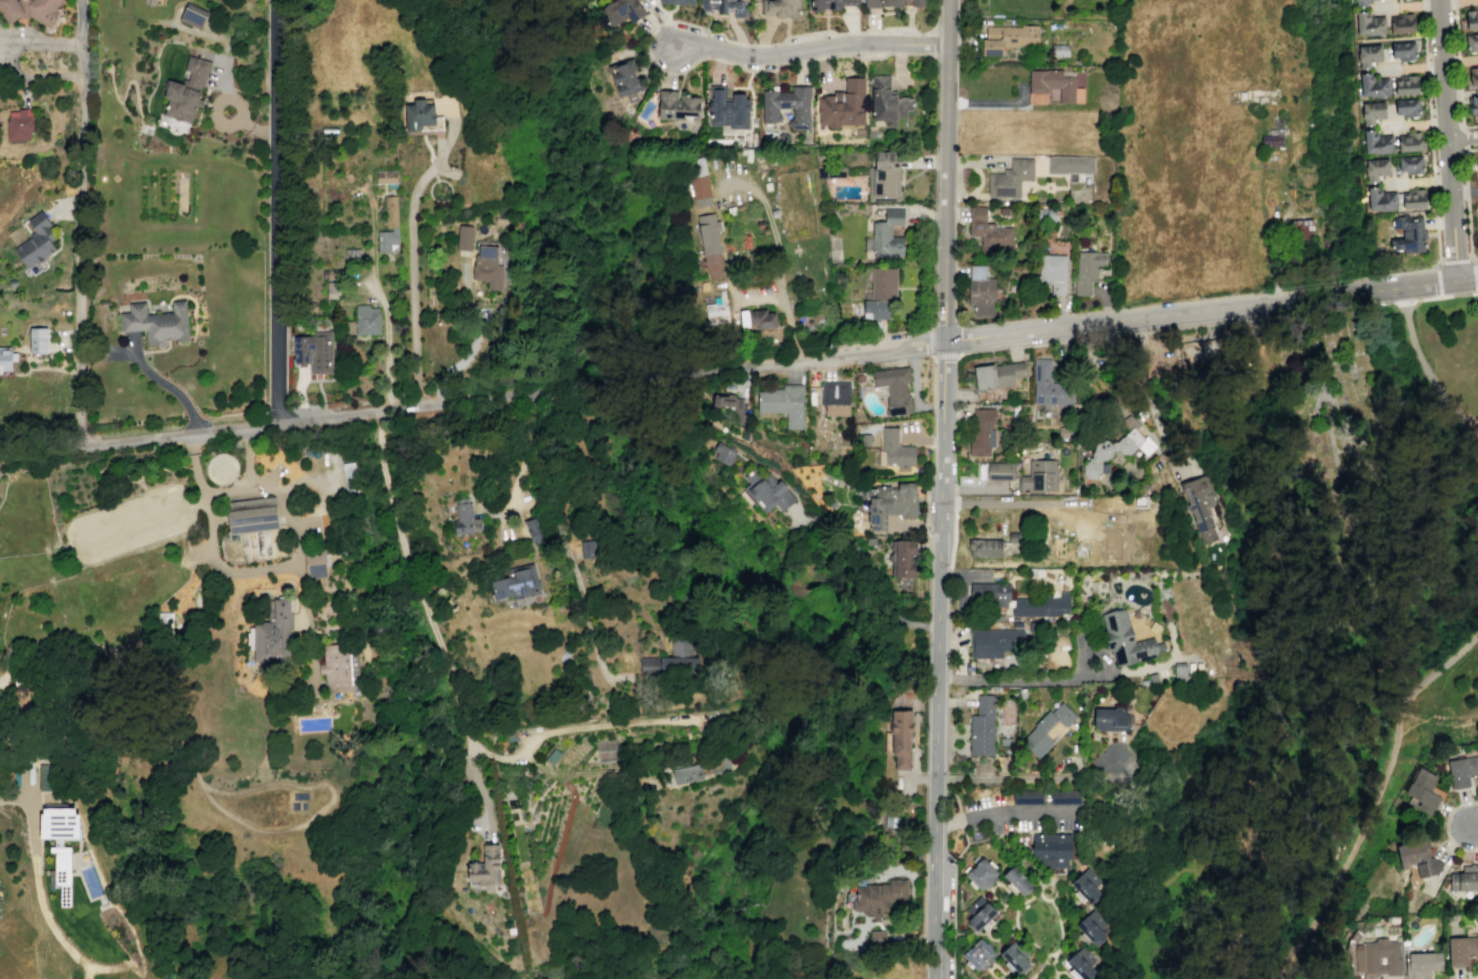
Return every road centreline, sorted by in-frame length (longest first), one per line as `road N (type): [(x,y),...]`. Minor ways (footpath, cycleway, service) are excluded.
road 1 (residential): [(1352,292),(659,380)]
road 2 (residential): [(600,388),(0,458)]
road 3 (track): [(210,548),(199,557),(180,705),(194,773),(207,798),(219,808),(265,831),(308,820),(332,794),(321,783),(232,793),(203,787)]
road 4 (residential): [(77,447),(80,0)]
road 5 (tertiary): [(935,778),(946,339)]
road 6 (residential): [(275,423),(275,0)]
road 7 (tertiary): [(946,339),(947,0)]
road 8 (residential): [(1436,0),(1456,279)]
road 9 (residential): [(947,44),(838,44),(762,56),(671,51)]
road 10 (tertiary): [(933,978),(935,778)]

